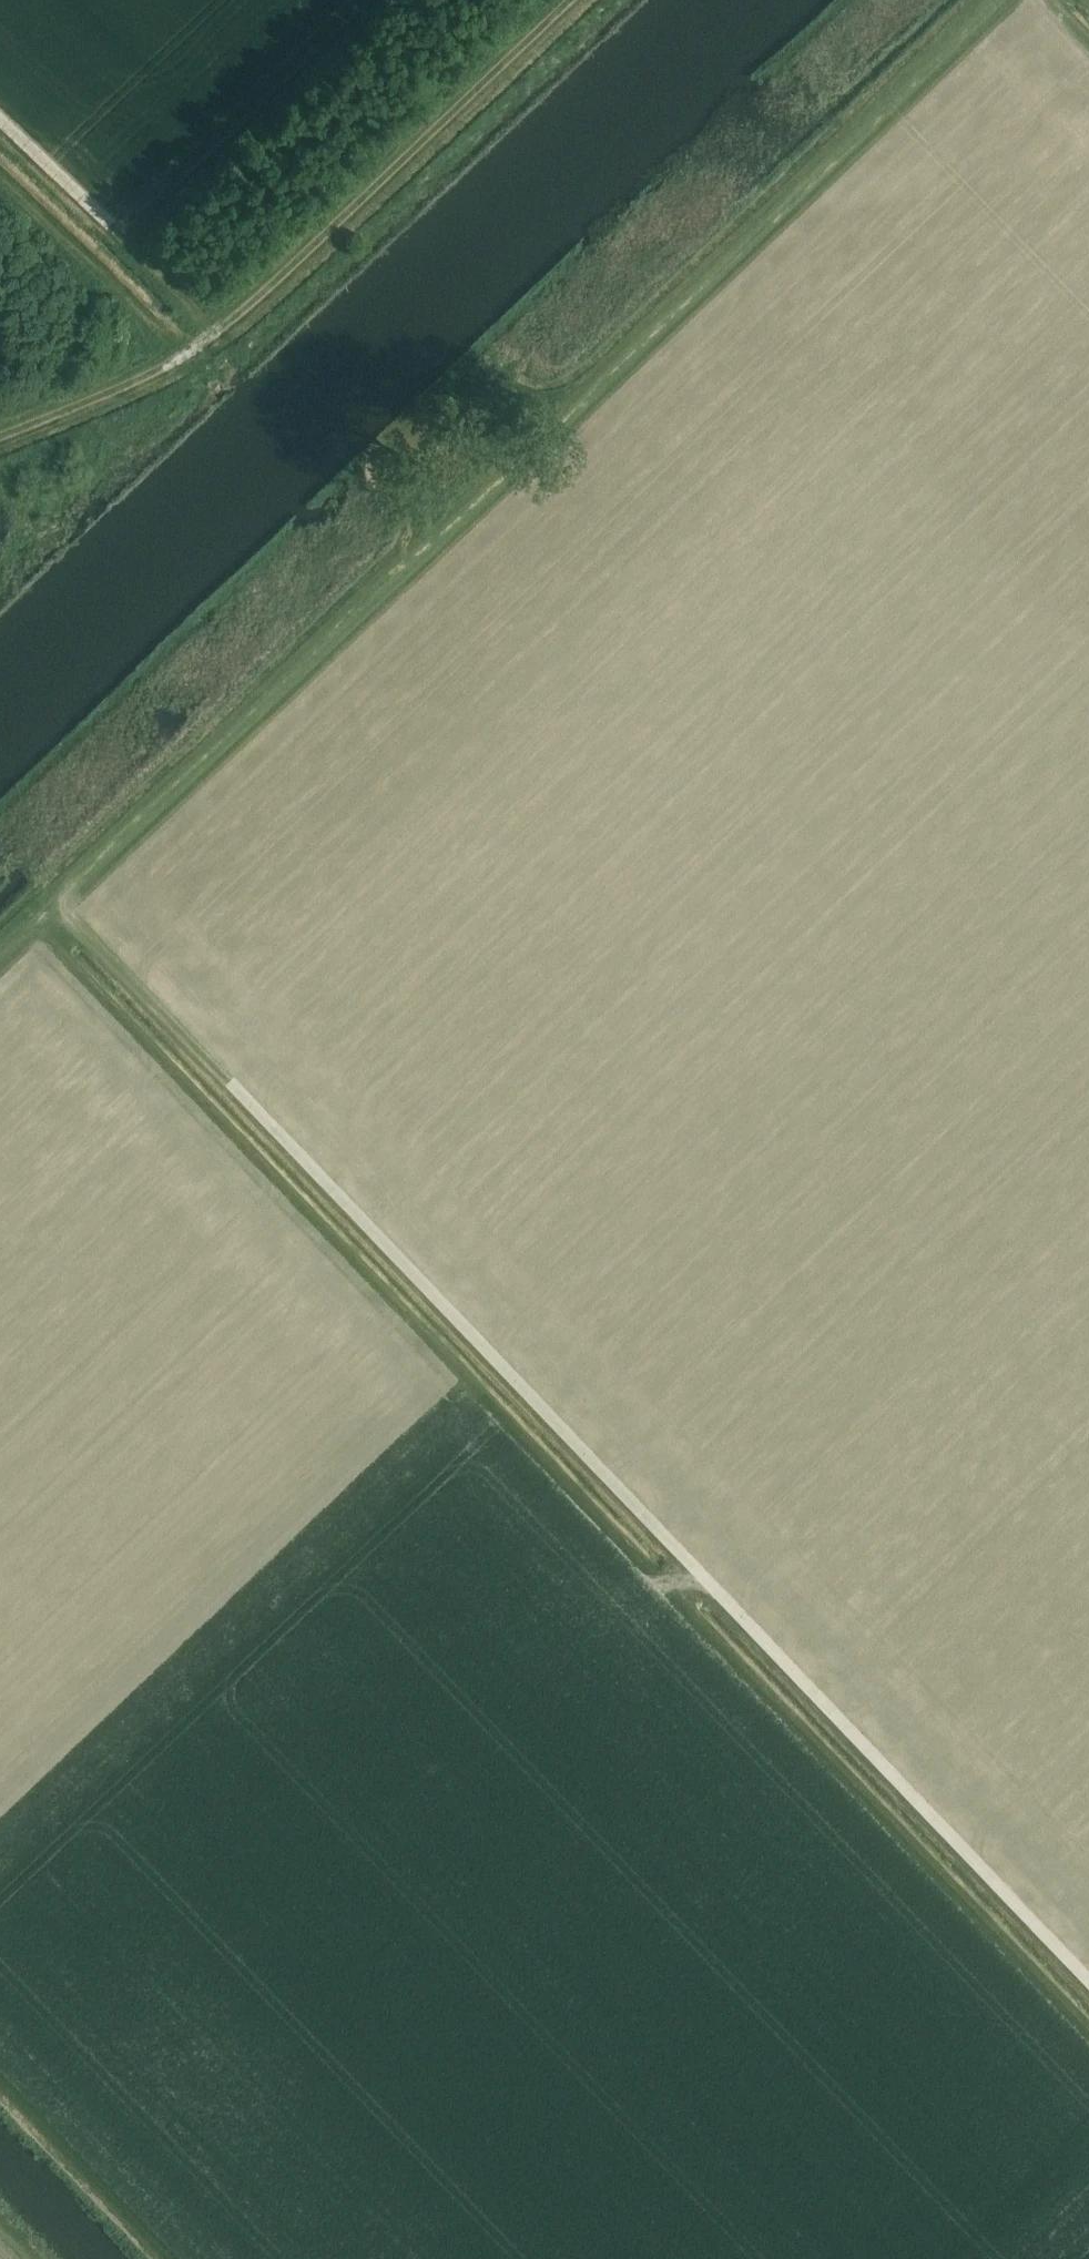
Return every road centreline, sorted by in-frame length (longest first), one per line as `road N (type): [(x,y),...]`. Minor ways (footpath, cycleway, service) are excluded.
road 1 (track): [(0,434),(142,374),(229,322),(330,238),(576,0)]

